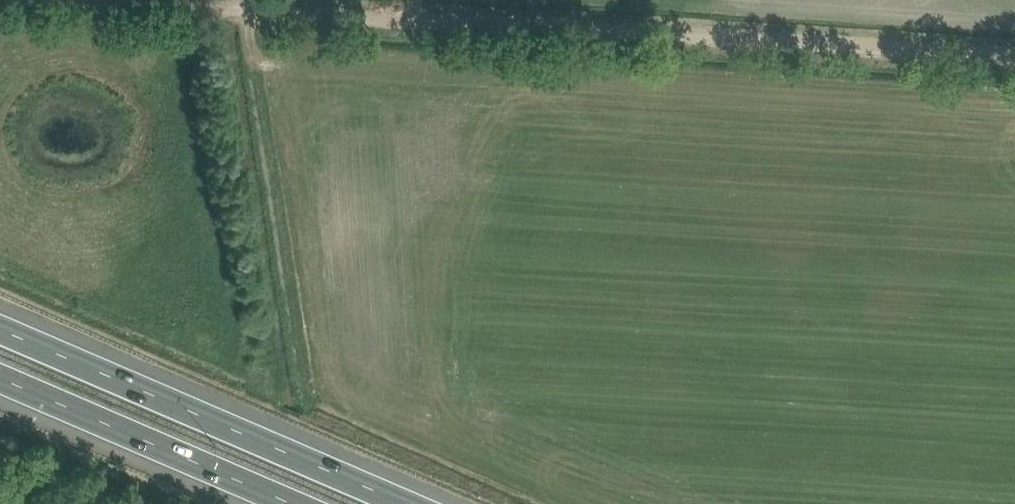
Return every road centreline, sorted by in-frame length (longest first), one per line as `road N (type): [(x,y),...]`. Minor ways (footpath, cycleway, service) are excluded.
road 1 (track): [(1014,65),(256,16)]
road 2 (motorway): [(442,503),(0,314)]
road 3 (motorway): [(0,373),(304,503)]
road 4 (track): [(256,16),(16,0)]
road 5 (track): [(0,449),(127,503)]

